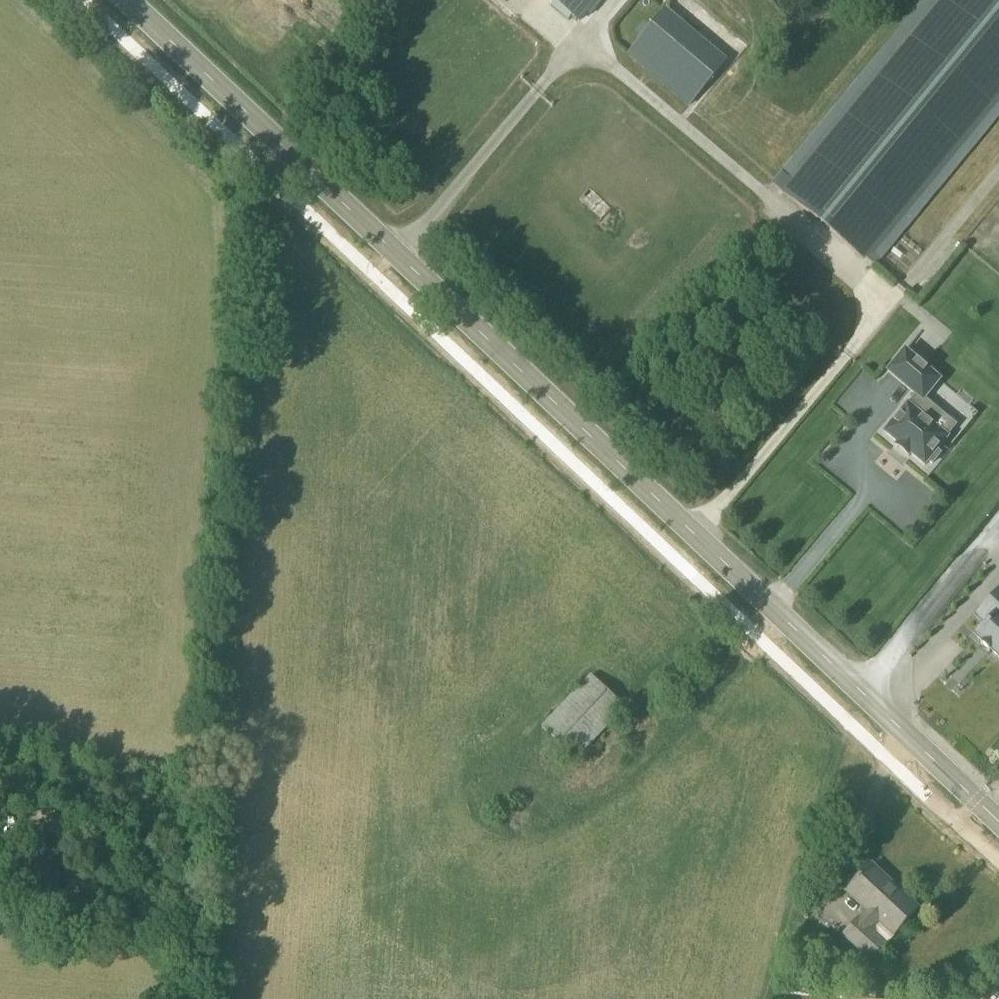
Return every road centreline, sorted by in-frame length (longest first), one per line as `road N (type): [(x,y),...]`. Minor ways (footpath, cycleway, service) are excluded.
road 1 (secondary): [(998,821),(127,0)]
road 2 (track): [(998,521),(861,692)]

